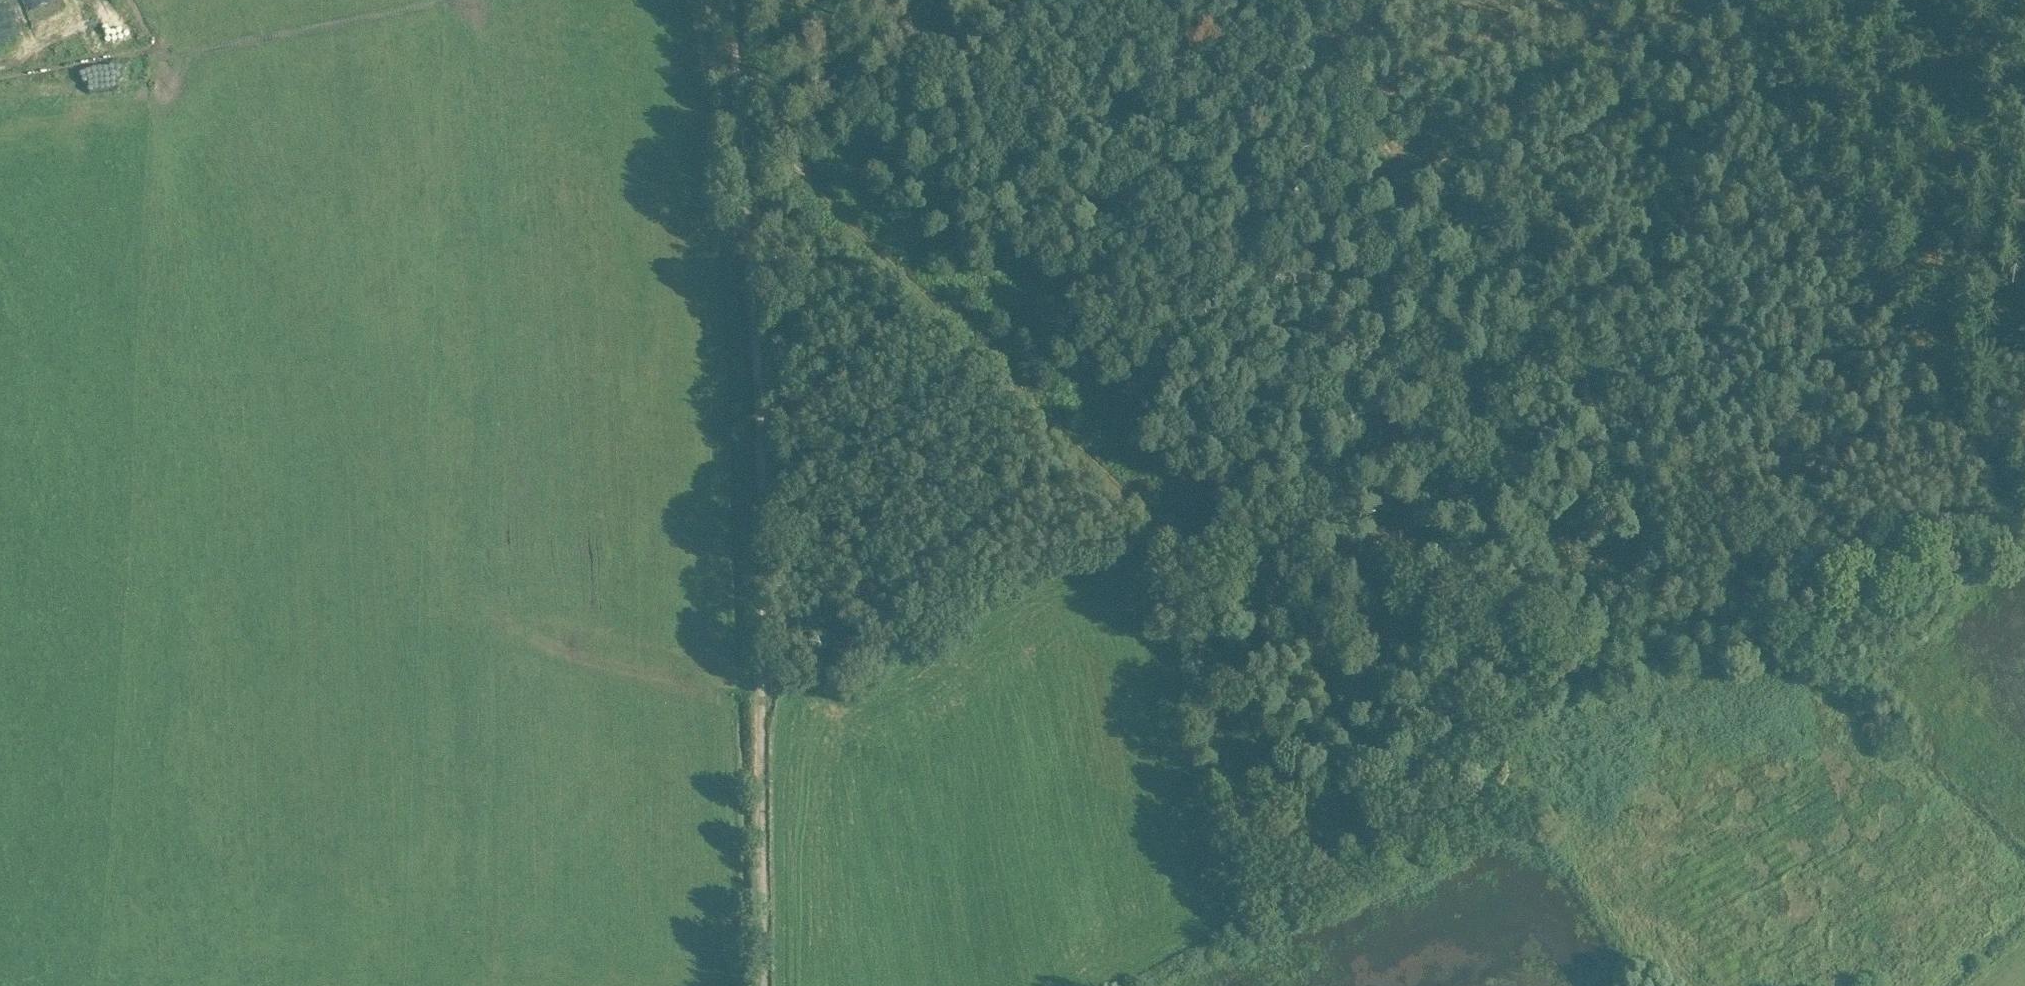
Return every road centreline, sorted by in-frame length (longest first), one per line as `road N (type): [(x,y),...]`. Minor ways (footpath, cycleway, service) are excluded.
road 1 (track): [(1516,771),(1511,788),(1469,806),(1326,847),(1250,807),(1169,533),(1110,464),(733,105)]
road 2 (track): [(764,701),(755,407),(733,105)]
road 3 (track): [(1292,0),(1394,185)]

